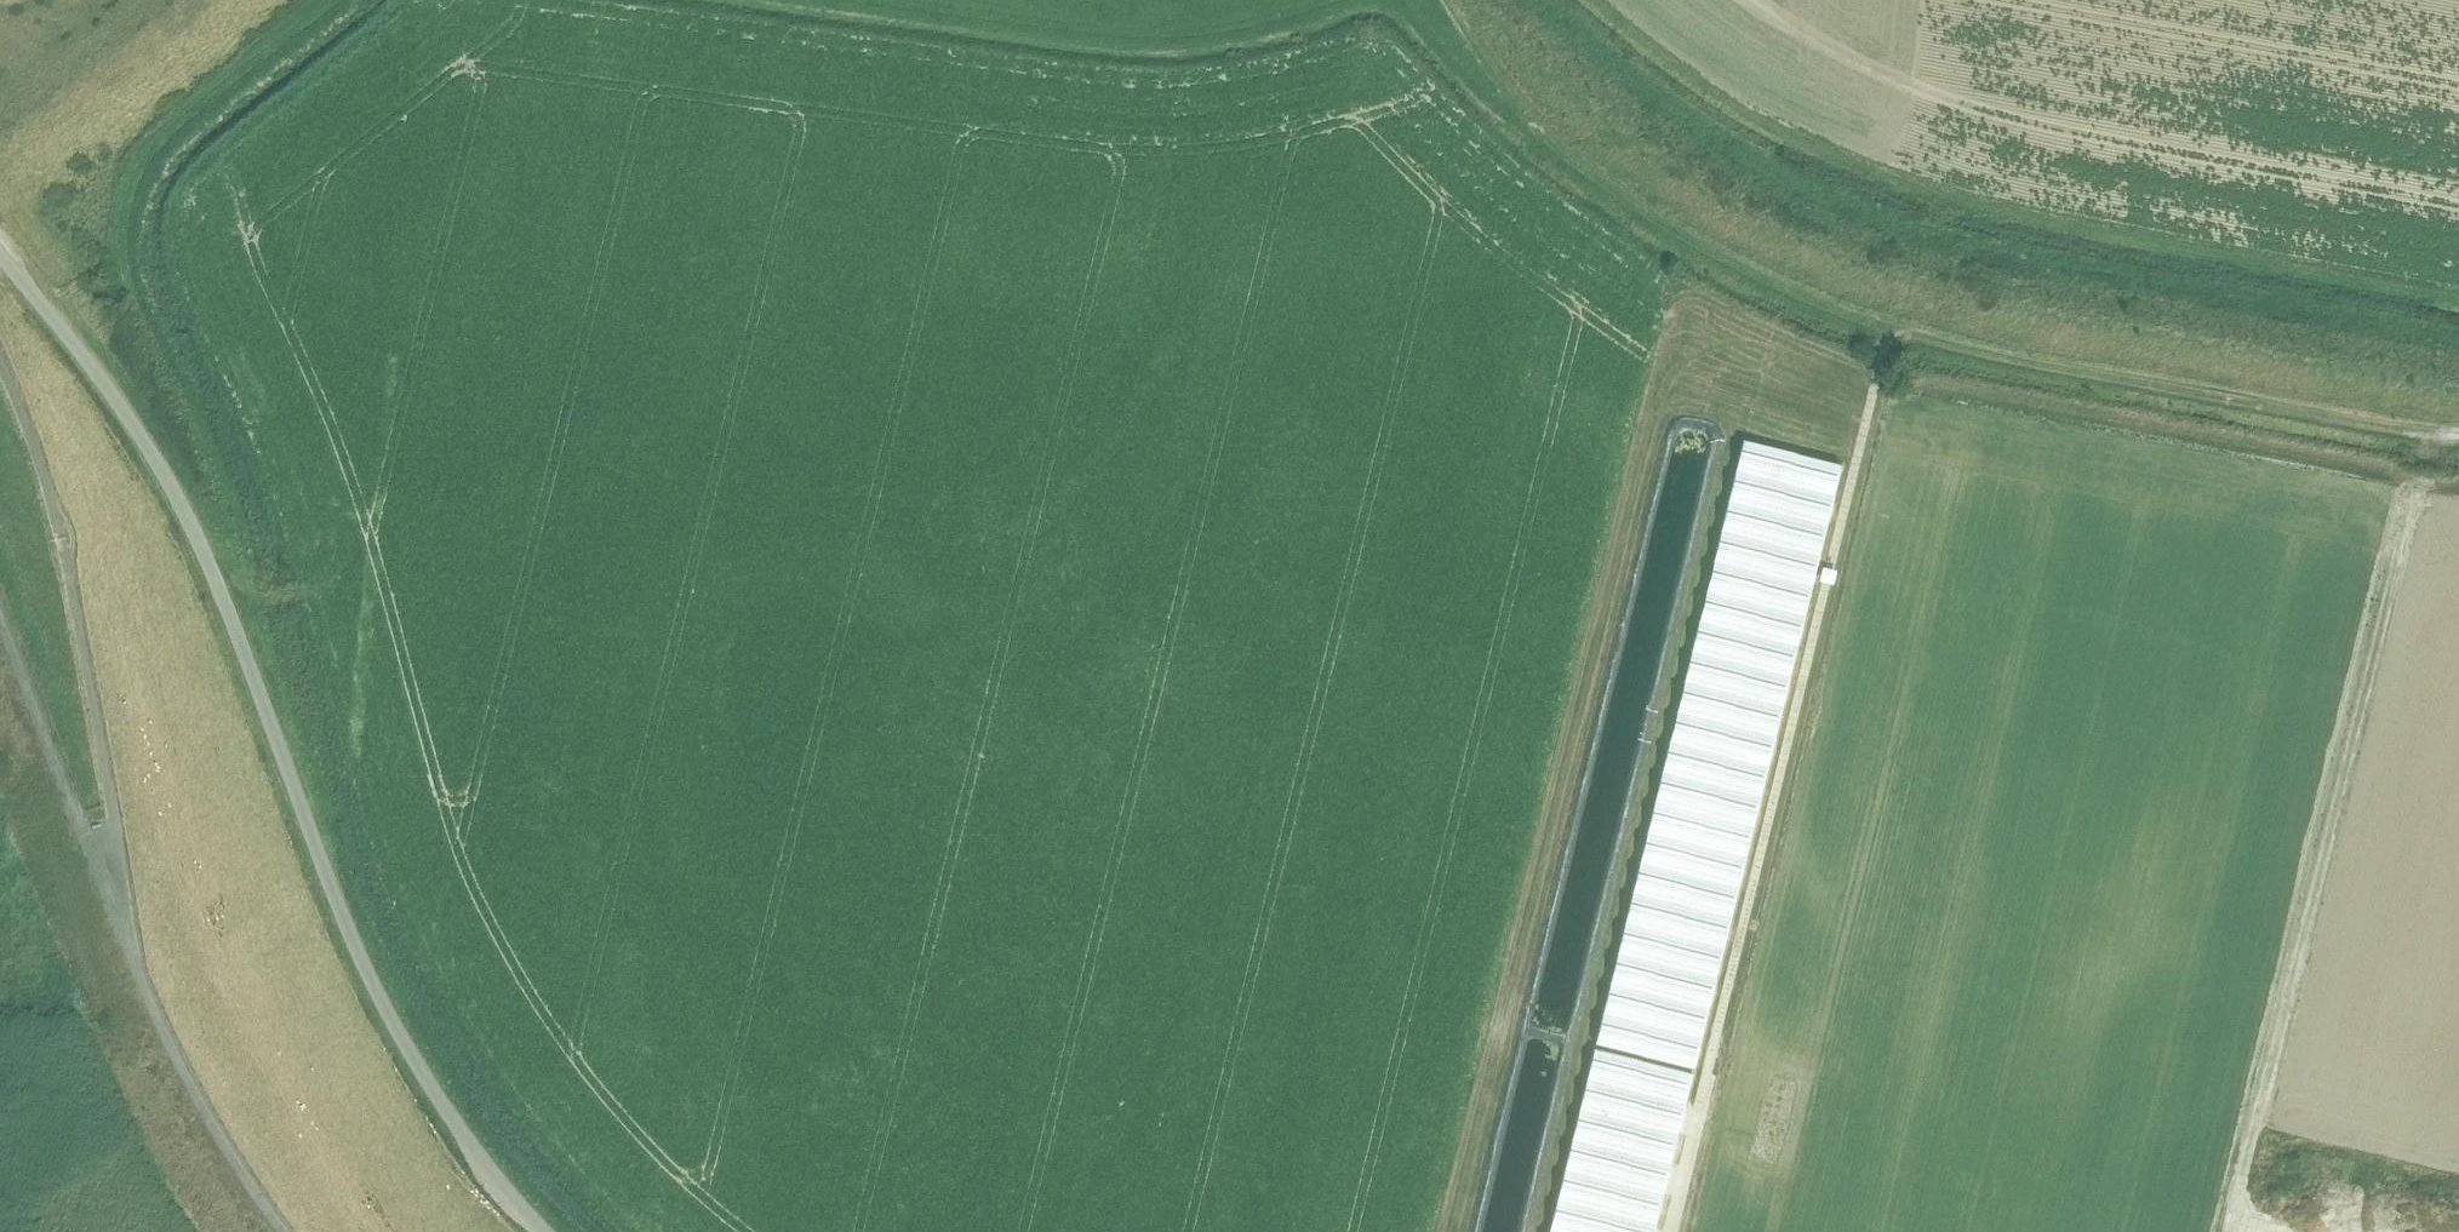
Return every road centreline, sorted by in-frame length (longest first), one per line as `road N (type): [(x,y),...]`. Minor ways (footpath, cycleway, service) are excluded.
road 1 (unclassified): [(546,1231),(474,1152),(388,1014),(328,879),(213,570),(158,464),(0,252)]
road 2 (track): [(1441,0),(1507,116),(1657,237),(1889,332),(2419,436)]
road 3 (track): [(1668,1231),(1889,332)]
road 4 (track): [(2233,1211),(2419,436)]
road 5 (track): [(1965,245),(2458,335)]
road 6 (track): [(105,870),(0,617)]

